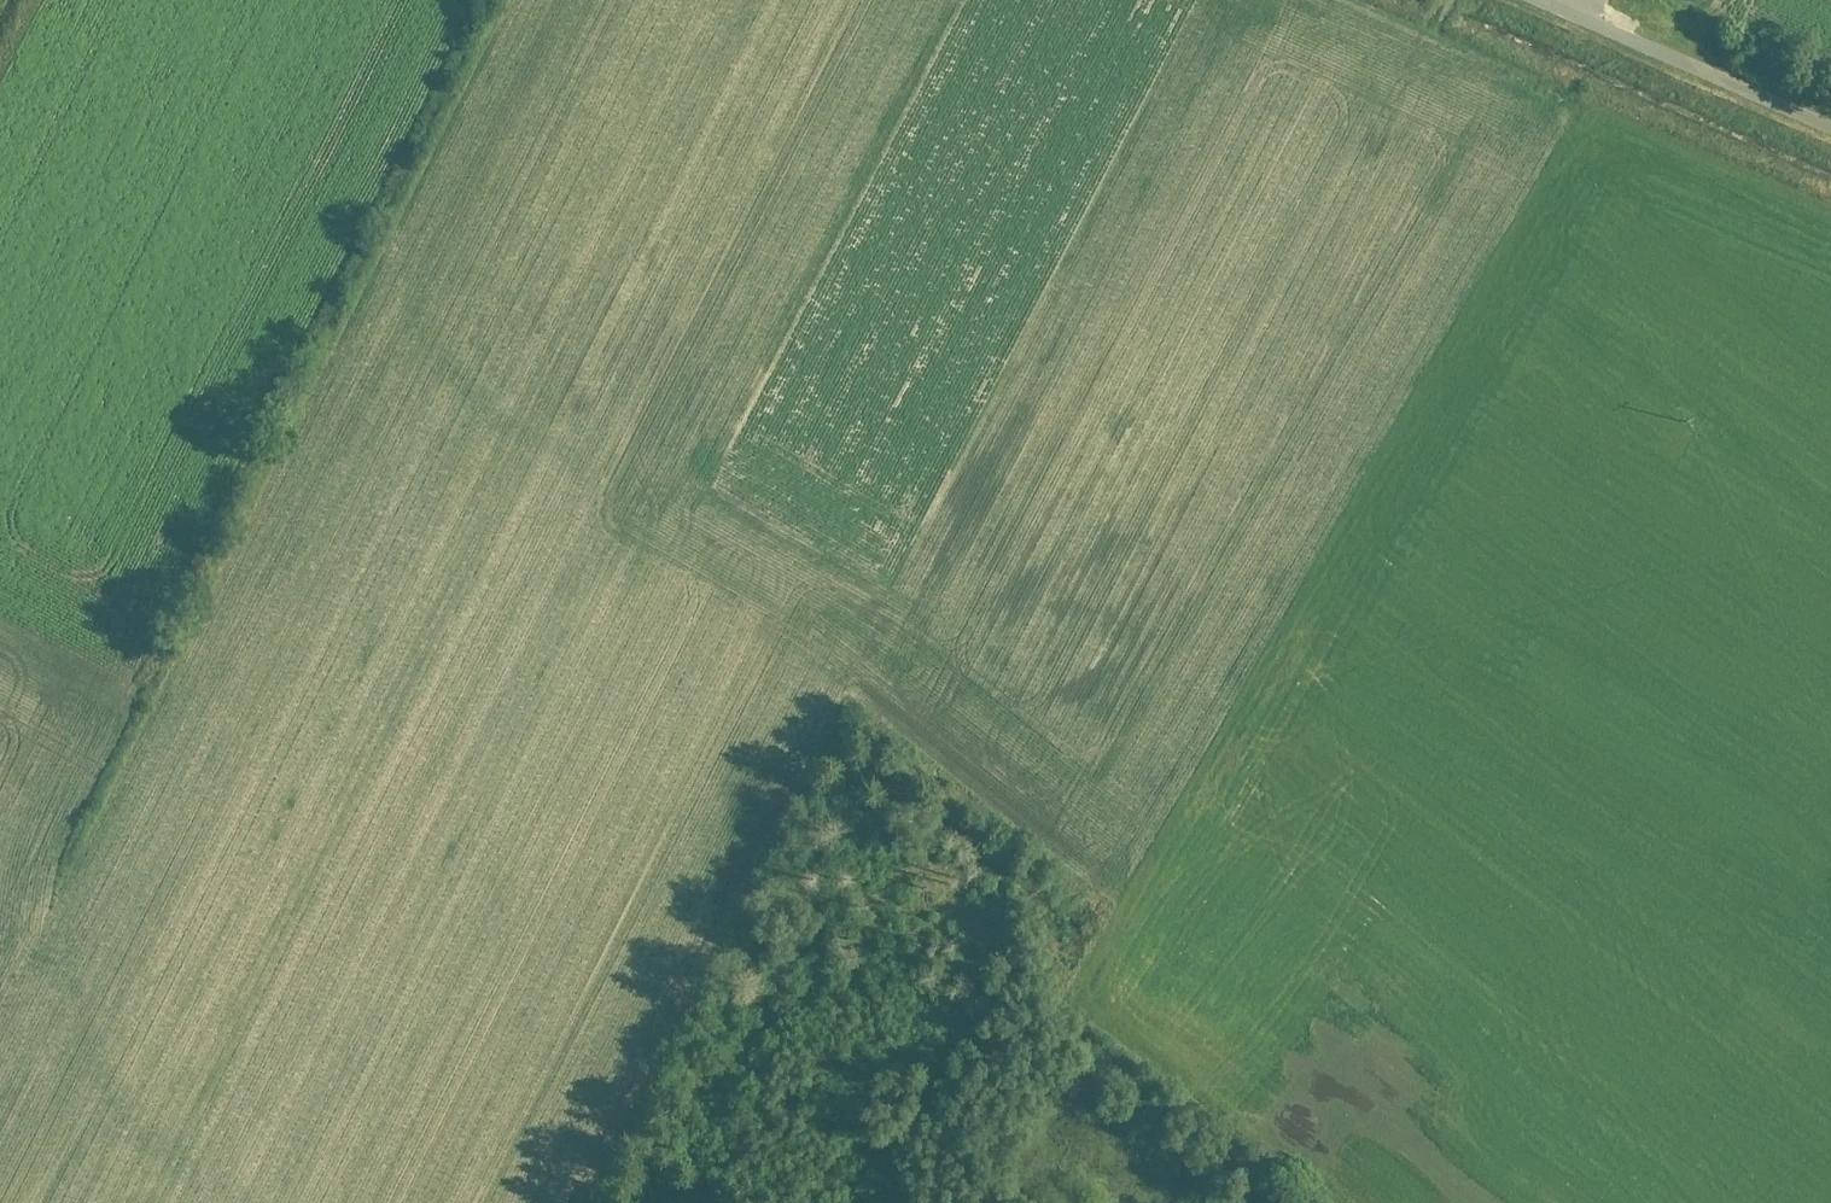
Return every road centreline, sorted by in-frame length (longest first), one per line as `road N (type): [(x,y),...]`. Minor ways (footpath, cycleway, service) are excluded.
road 1 (unclassified): [(1516,0),(1830,142)]

